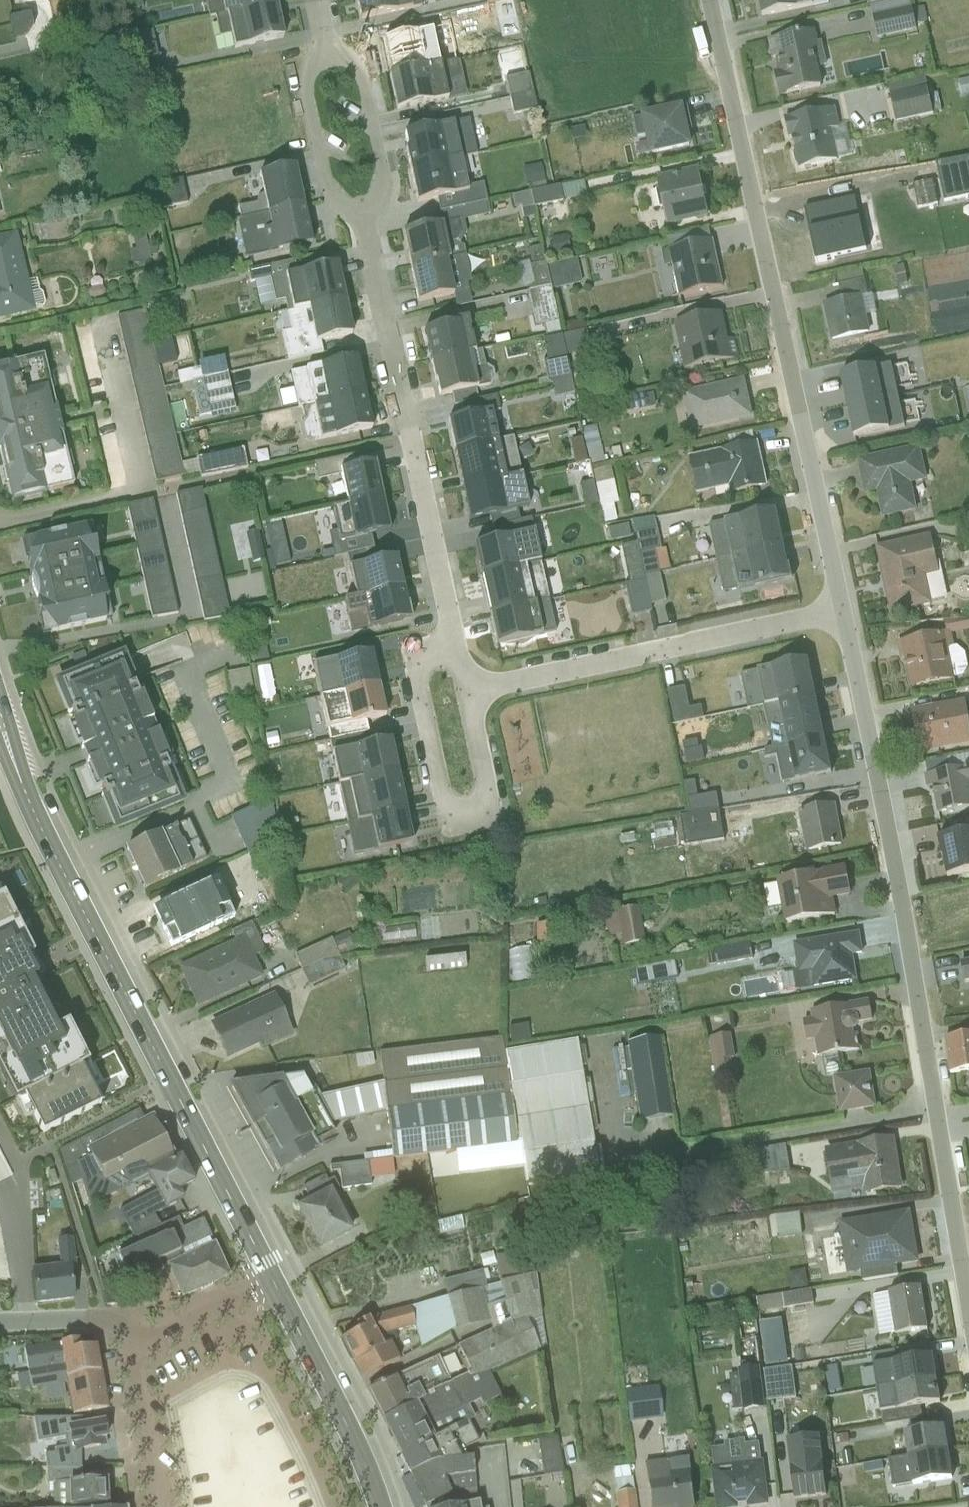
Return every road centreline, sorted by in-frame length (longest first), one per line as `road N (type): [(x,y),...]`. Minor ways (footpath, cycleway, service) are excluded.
road 1 (residential): [(845,619),(968,1310)]
road 2 (residential): [(711,0),(845,619)]
road 3 (primary): [(270,1281),(24,804),(0,729)]
road 4 (residential): [(359,237),(453,653)]
road 5 (residential): [(463,696),(845,619)]
road 6 (residential): [(453,653),(411,663),(445,824),(489,814),(463,696)]
road 7 (primary): [(382,1506),(270,1281)]
road 8 (residential): [(359,237),(380,187),(361,82),(323,53)]
road 9 (residential): [(323,53),(303,90),(326,199),(359,237)]
road 10 (unclassified): [(270,1281),(130,1356)]
road 11 (residential): [(130,1356),(143,1506)]
road 12 (residential): [(0,1326),(100,1322),(120,1332),(130,1356)]

